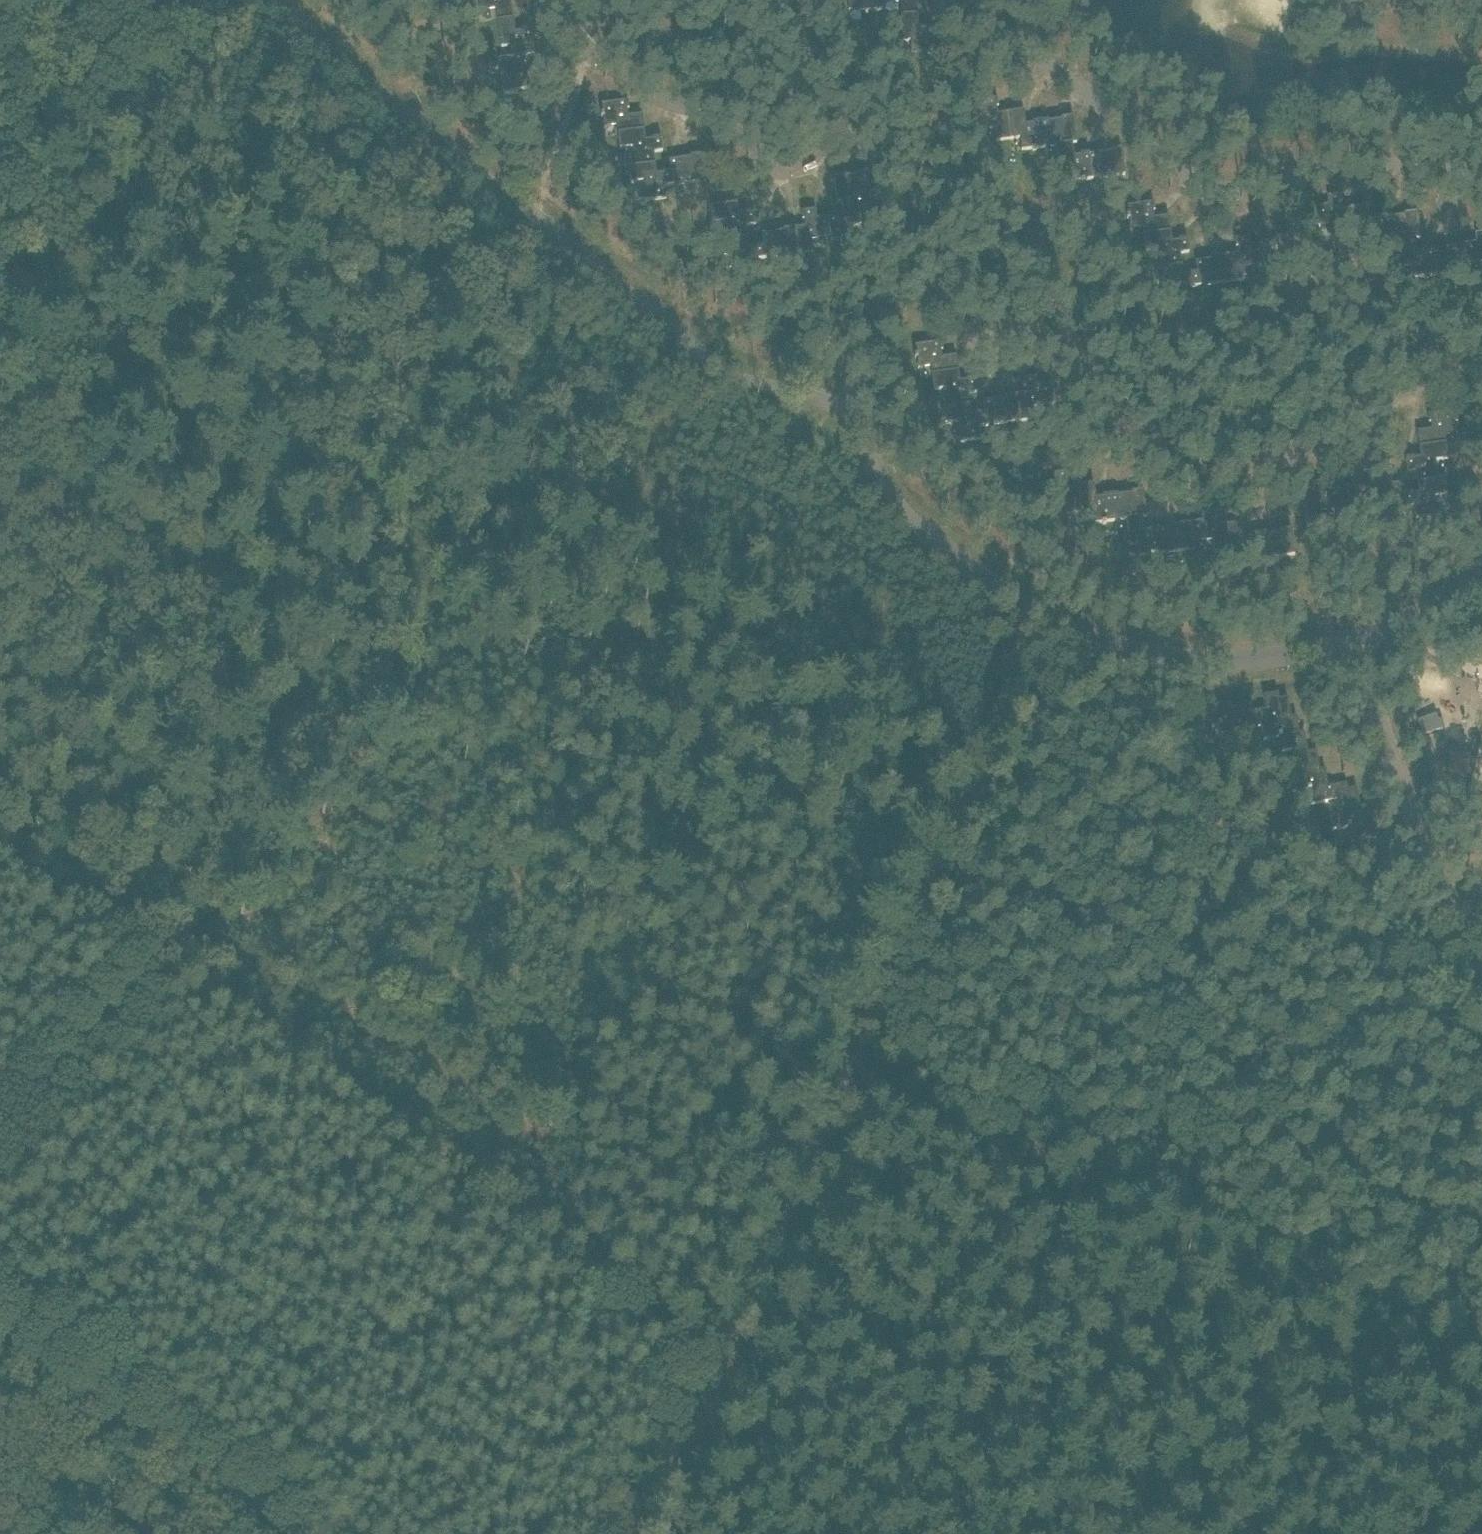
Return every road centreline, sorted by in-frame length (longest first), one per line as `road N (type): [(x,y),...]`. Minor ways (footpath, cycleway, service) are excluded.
road 1 (track): [(1010,673),(1009,697),(927,891),(684,1393),(625,1533)]
road 2 (track): [(0,1141),(608,493)]
road 3 (track): [(661,431),(740,489),(780,502),(870,576),(970,634),(1010,673)]

